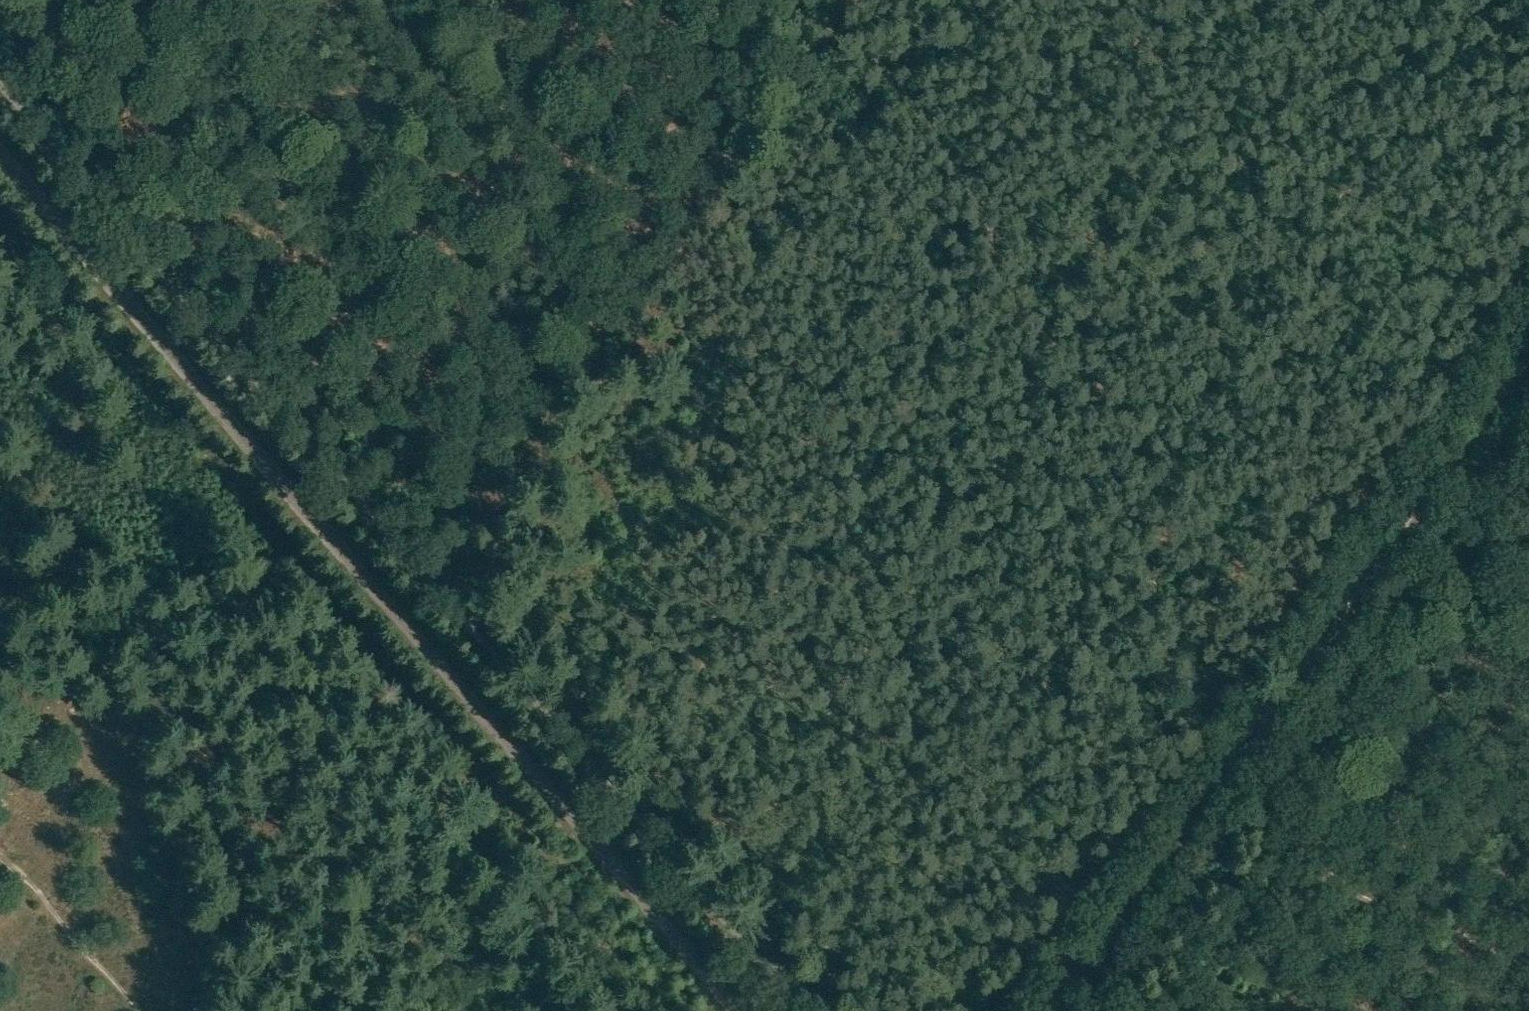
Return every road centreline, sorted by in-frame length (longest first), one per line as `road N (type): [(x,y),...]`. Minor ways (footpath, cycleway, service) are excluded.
road 1 (unclassified): [(742,1010),(0,150)]
road 2 (track): [(1155,551),(1157,681),(1177,722),(1225,774),(1428,493),(1470,494),(1528,529)]
road 3 (track): [(788,0),(896,78),(989,238),(1018,307),(1095,367),(1123,412),(1155,551)]
road 4 (track): [(1225,774),(1353,879),(1475,926),(1528,966)]

